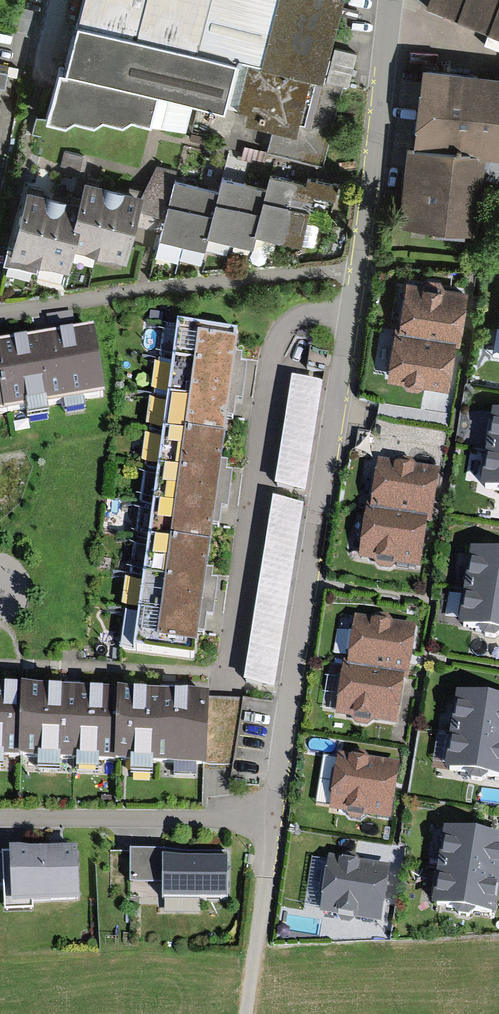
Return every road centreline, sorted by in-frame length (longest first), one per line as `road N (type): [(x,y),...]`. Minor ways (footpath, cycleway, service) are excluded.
road 1 (residential): [(358,274),(273,824)]
road 2 (residential): [(0,312),(358,274)]
road 3 (residential): [(389,0),(358,274)]
road 4 (residential): [(273,824),(0,817)]
road 5 (residential): [(273,824),(255,948)]

